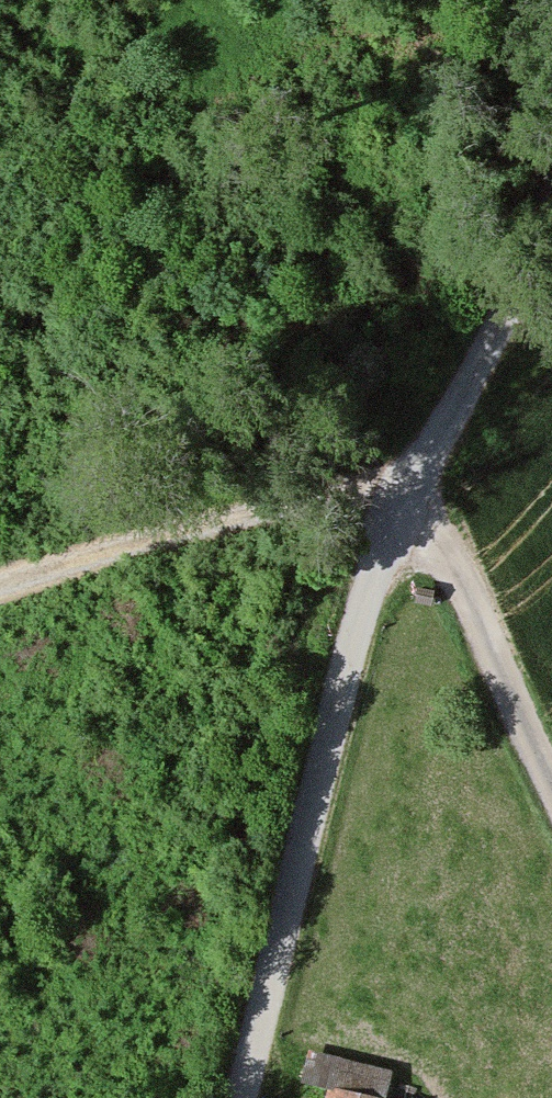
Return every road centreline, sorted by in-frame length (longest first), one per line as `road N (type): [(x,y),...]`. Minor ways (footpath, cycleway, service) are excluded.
road 1 (unclassified): [(398,502),(330,729),(240,1097)]
road 2 (track): [(398,502),(280,502),(0,580)]
road 3 (unclassified): [(551,198),(519,286),(398,502)]
road 4 (unclassified): [(398,502),(434,535),(551,794)]

